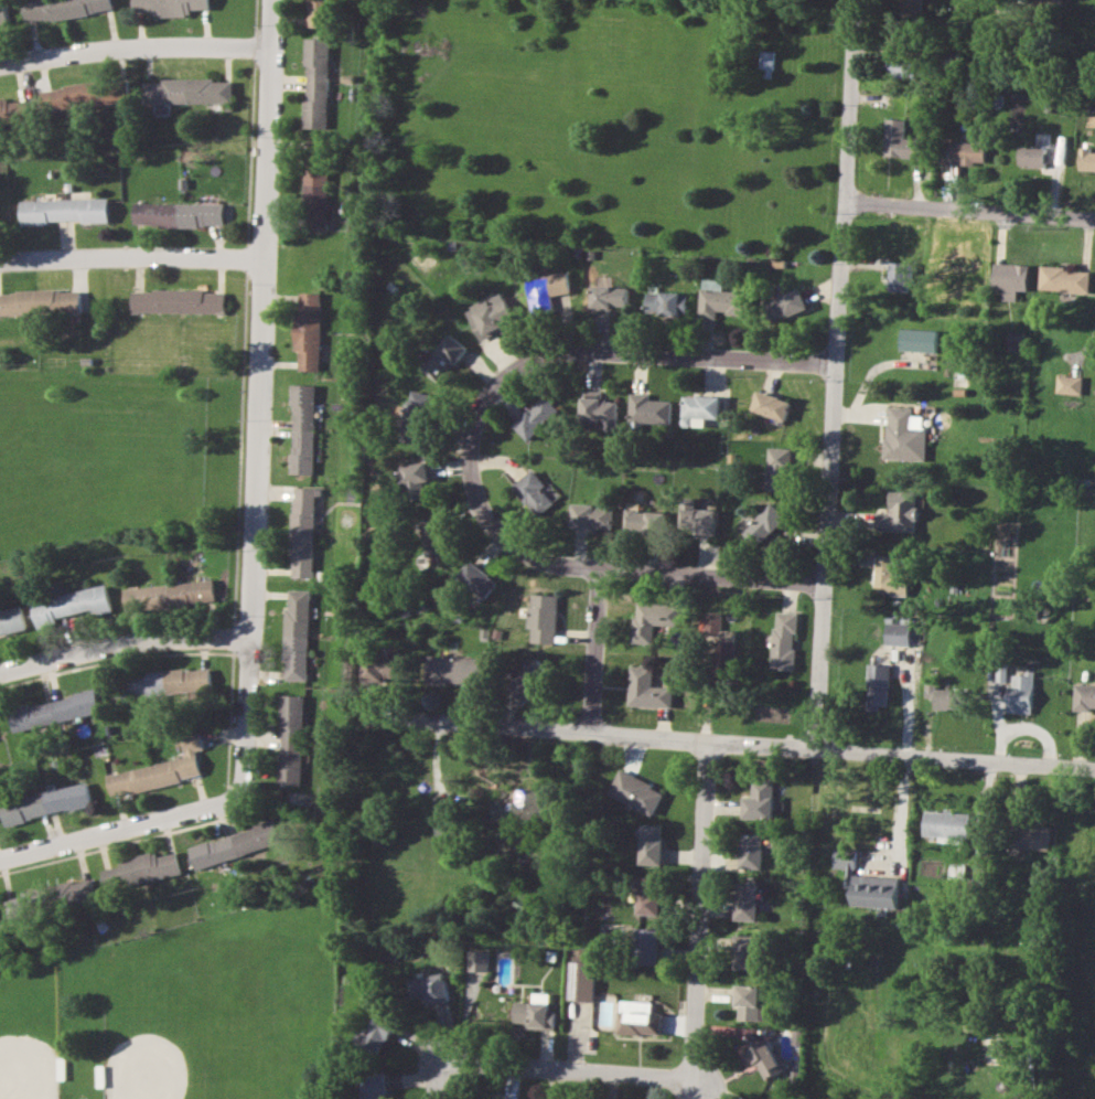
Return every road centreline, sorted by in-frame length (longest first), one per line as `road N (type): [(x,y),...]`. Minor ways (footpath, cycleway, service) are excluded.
road 1 (residential): [(246,803),(268,0)]
road 2 (residential): [(859,0),(819,751)]
road 3 (residential): [(368,715),(1094,773)]
road 4 (residential): [(709,739),(701,1077),(432,1061),(430,1098)]
road 5 (residential): [(477,415),(471,451),(477,487),(500,526),(530,553),(598,573),(825,591)]
road 6 (residential): [(837,370),(577,339),(518,359),(477,415)]
road 7 (residential): [(0,64),(110,45),(265,44)]
road 8 (residential): [(0,259),(261,258)]
road 9 (residential): [(0,685),(249,632)]
road 10 (residential): [(246,803),(0,863)]
road 11 (residential): [(849,205),(1094,222)]
road 12 (residential): [(598,573),(594,732)]

